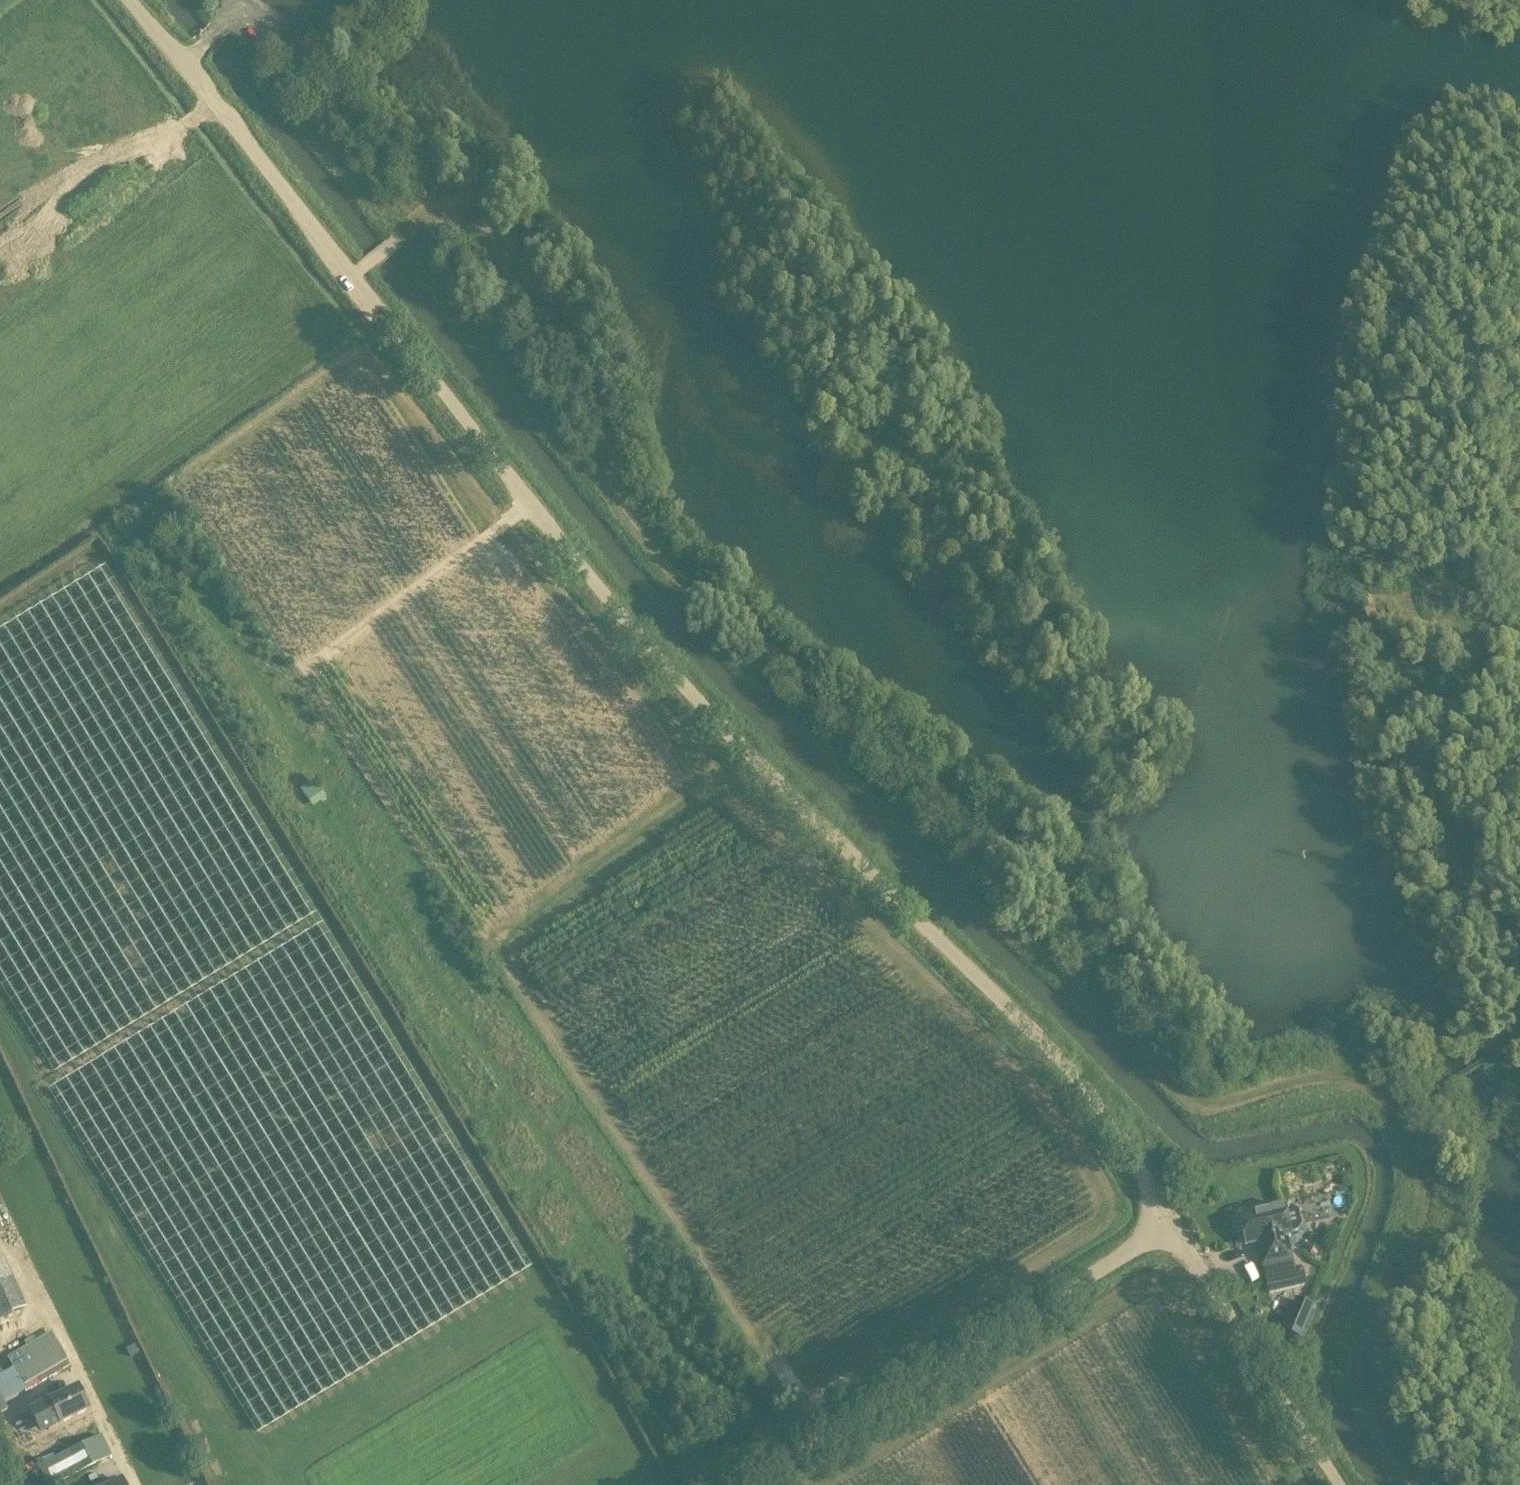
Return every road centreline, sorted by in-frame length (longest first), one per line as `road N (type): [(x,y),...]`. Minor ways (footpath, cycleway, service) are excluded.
road 1 (unclassified): [(1175,1228),(1092,1099),(993,988),(781,792),(657,659),(130,0)]
road 2 (unclassified): [(757,1484),(1175,1228)]
road 3 (unclassified): [(135,1484),(0,1202)]
road 4 (unclassified): [(1333,1484),(1175,1228)]

